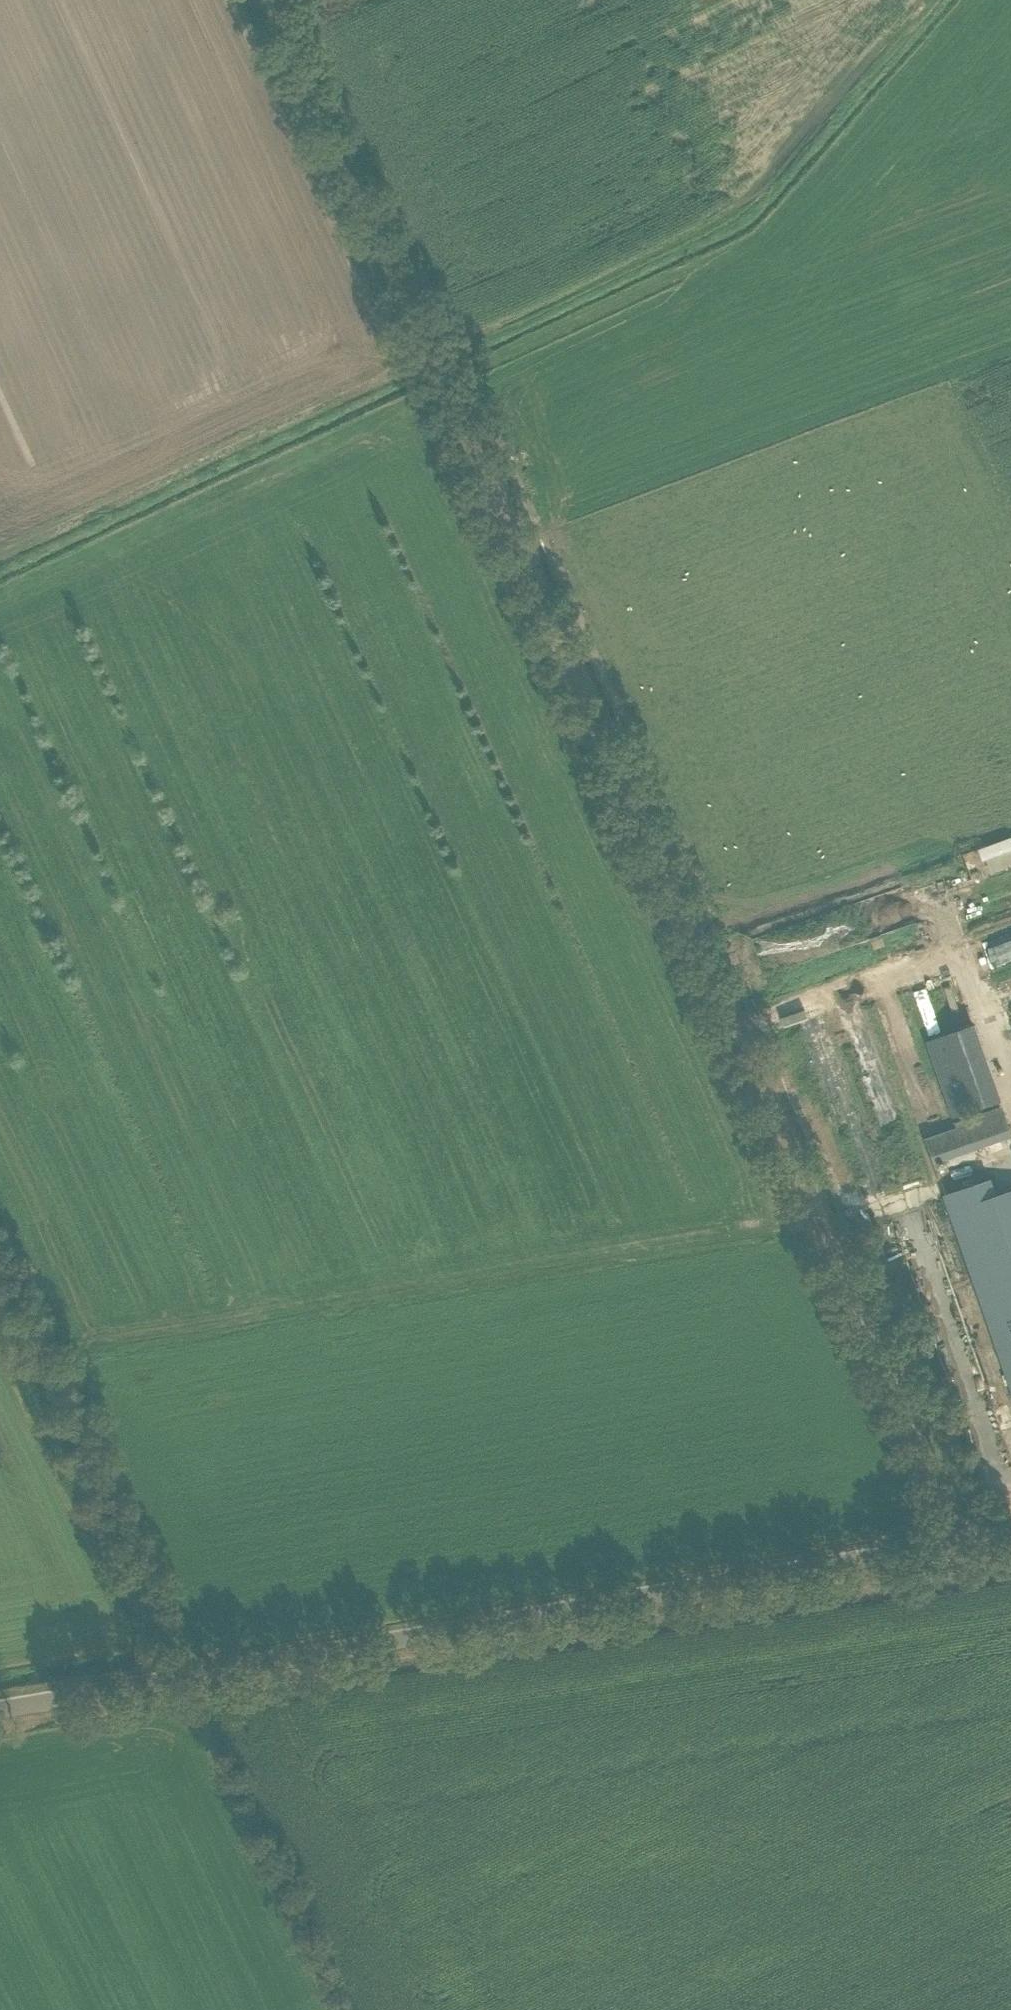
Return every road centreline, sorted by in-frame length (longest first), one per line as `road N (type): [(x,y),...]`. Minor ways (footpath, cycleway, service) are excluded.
road 1 (track): [(267,0),(959,1544)]
road 2 (unclassified): [(0,1706),(1010,1536)]

